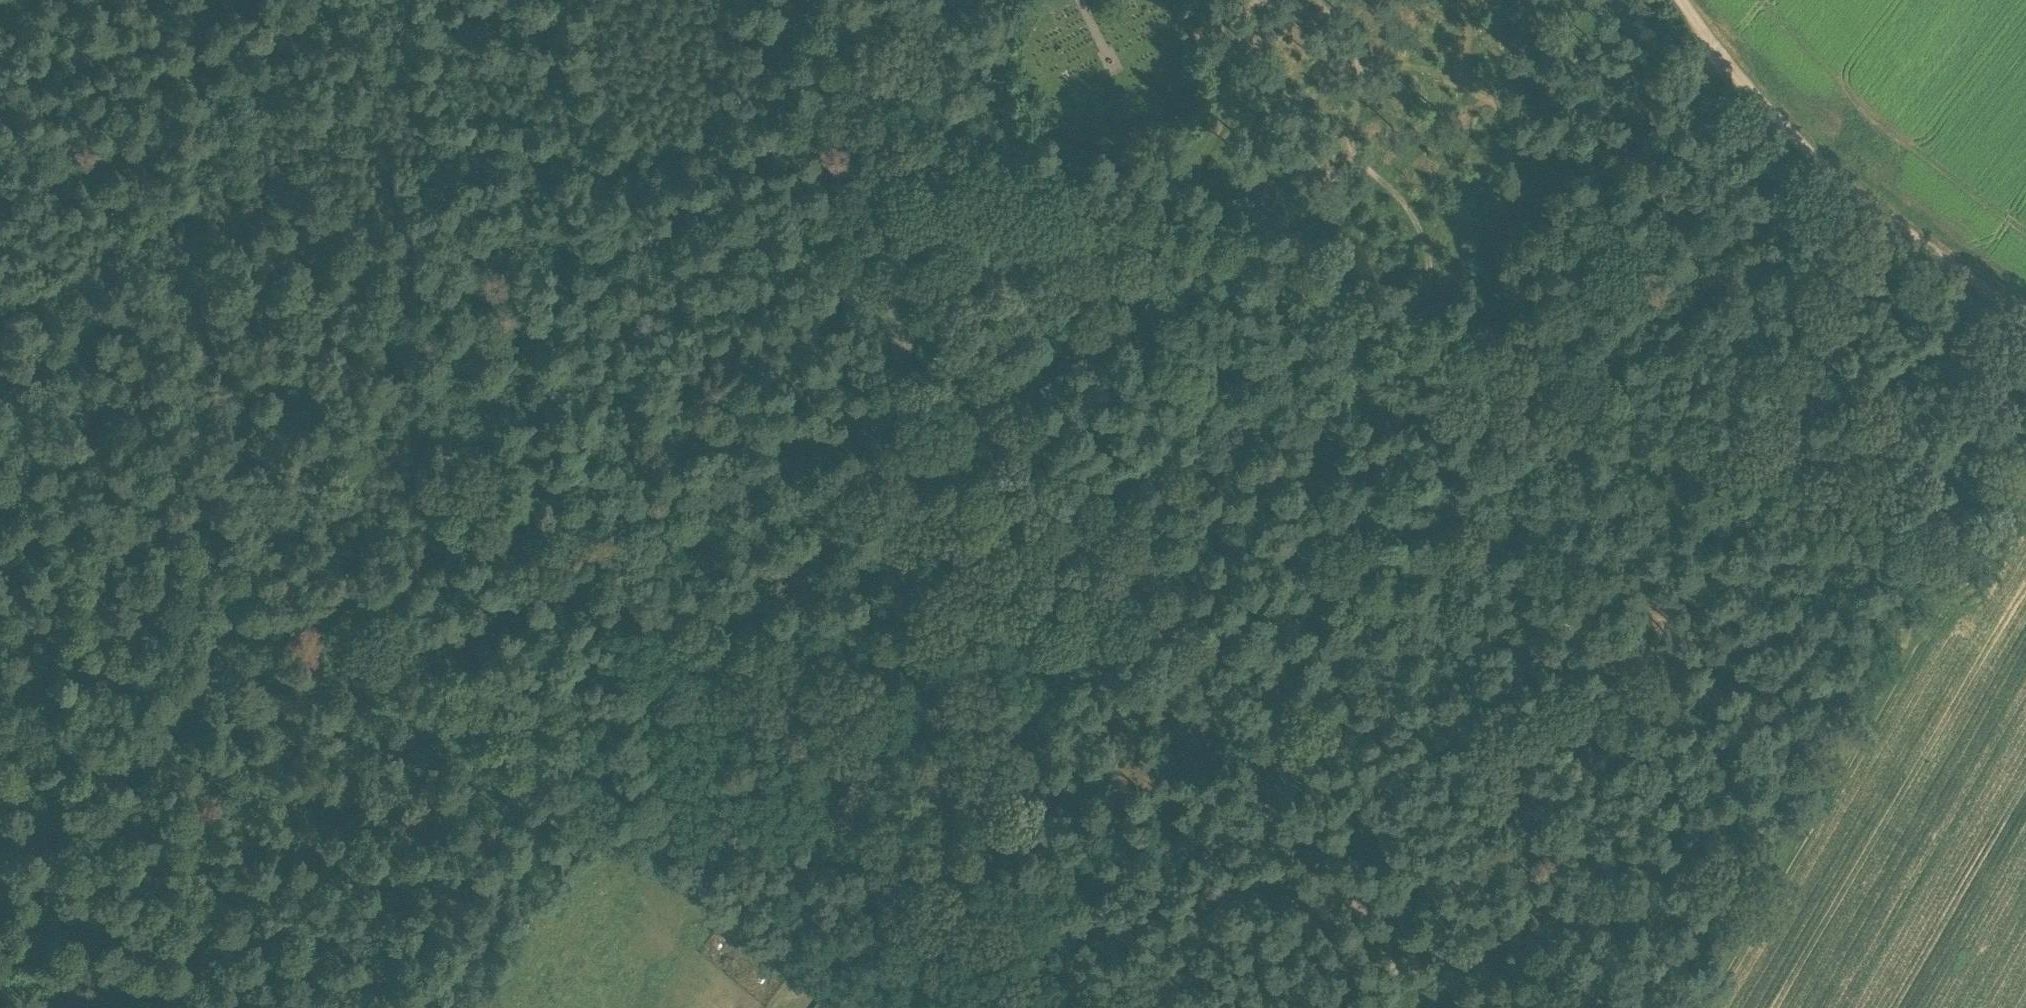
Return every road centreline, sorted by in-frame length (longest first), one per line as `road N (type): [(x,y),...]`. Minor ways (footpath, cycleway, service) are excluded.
road 1 (track): [(0,374),(517,737),(865,1007)]
road 2 (unclassified): [(956,1007),(895,144),(876,0)]
road 3 (track): [(1701,1007),(1954,577),(1998,572),(2025,508)]
road 4 (track): [(2025,309),(1954,276),(1779,123),(1677,0)]

